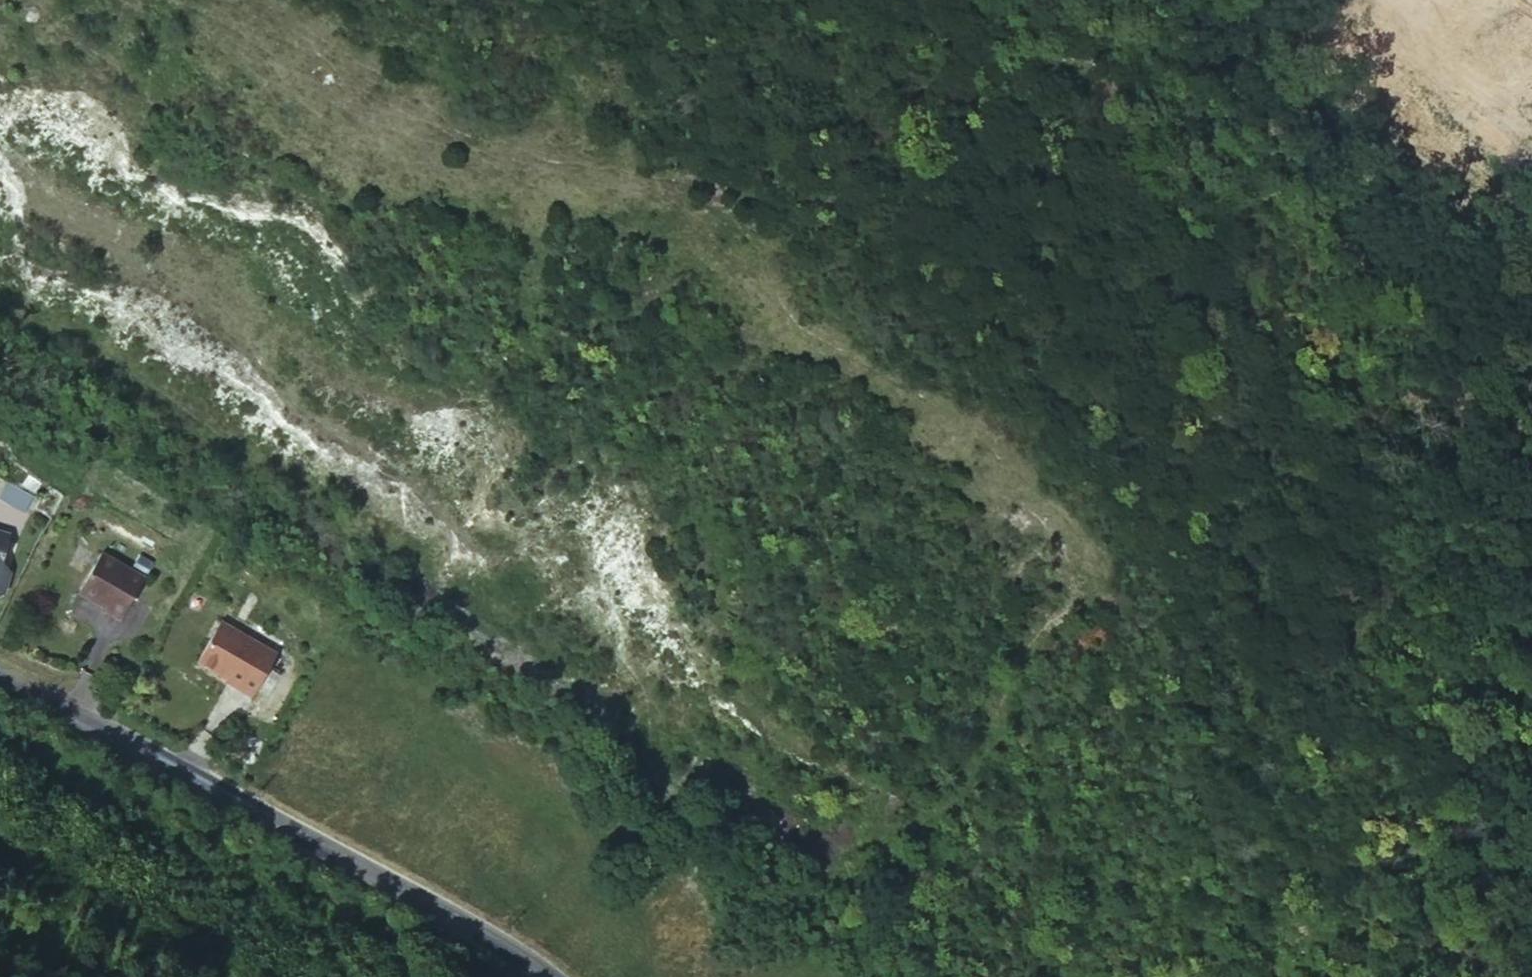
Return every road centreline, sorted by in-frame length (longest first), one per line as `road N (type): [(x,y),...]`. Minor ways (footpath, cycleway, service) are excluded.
road 1 (unclassified): [(548,976),(519,953),(0,679)]

